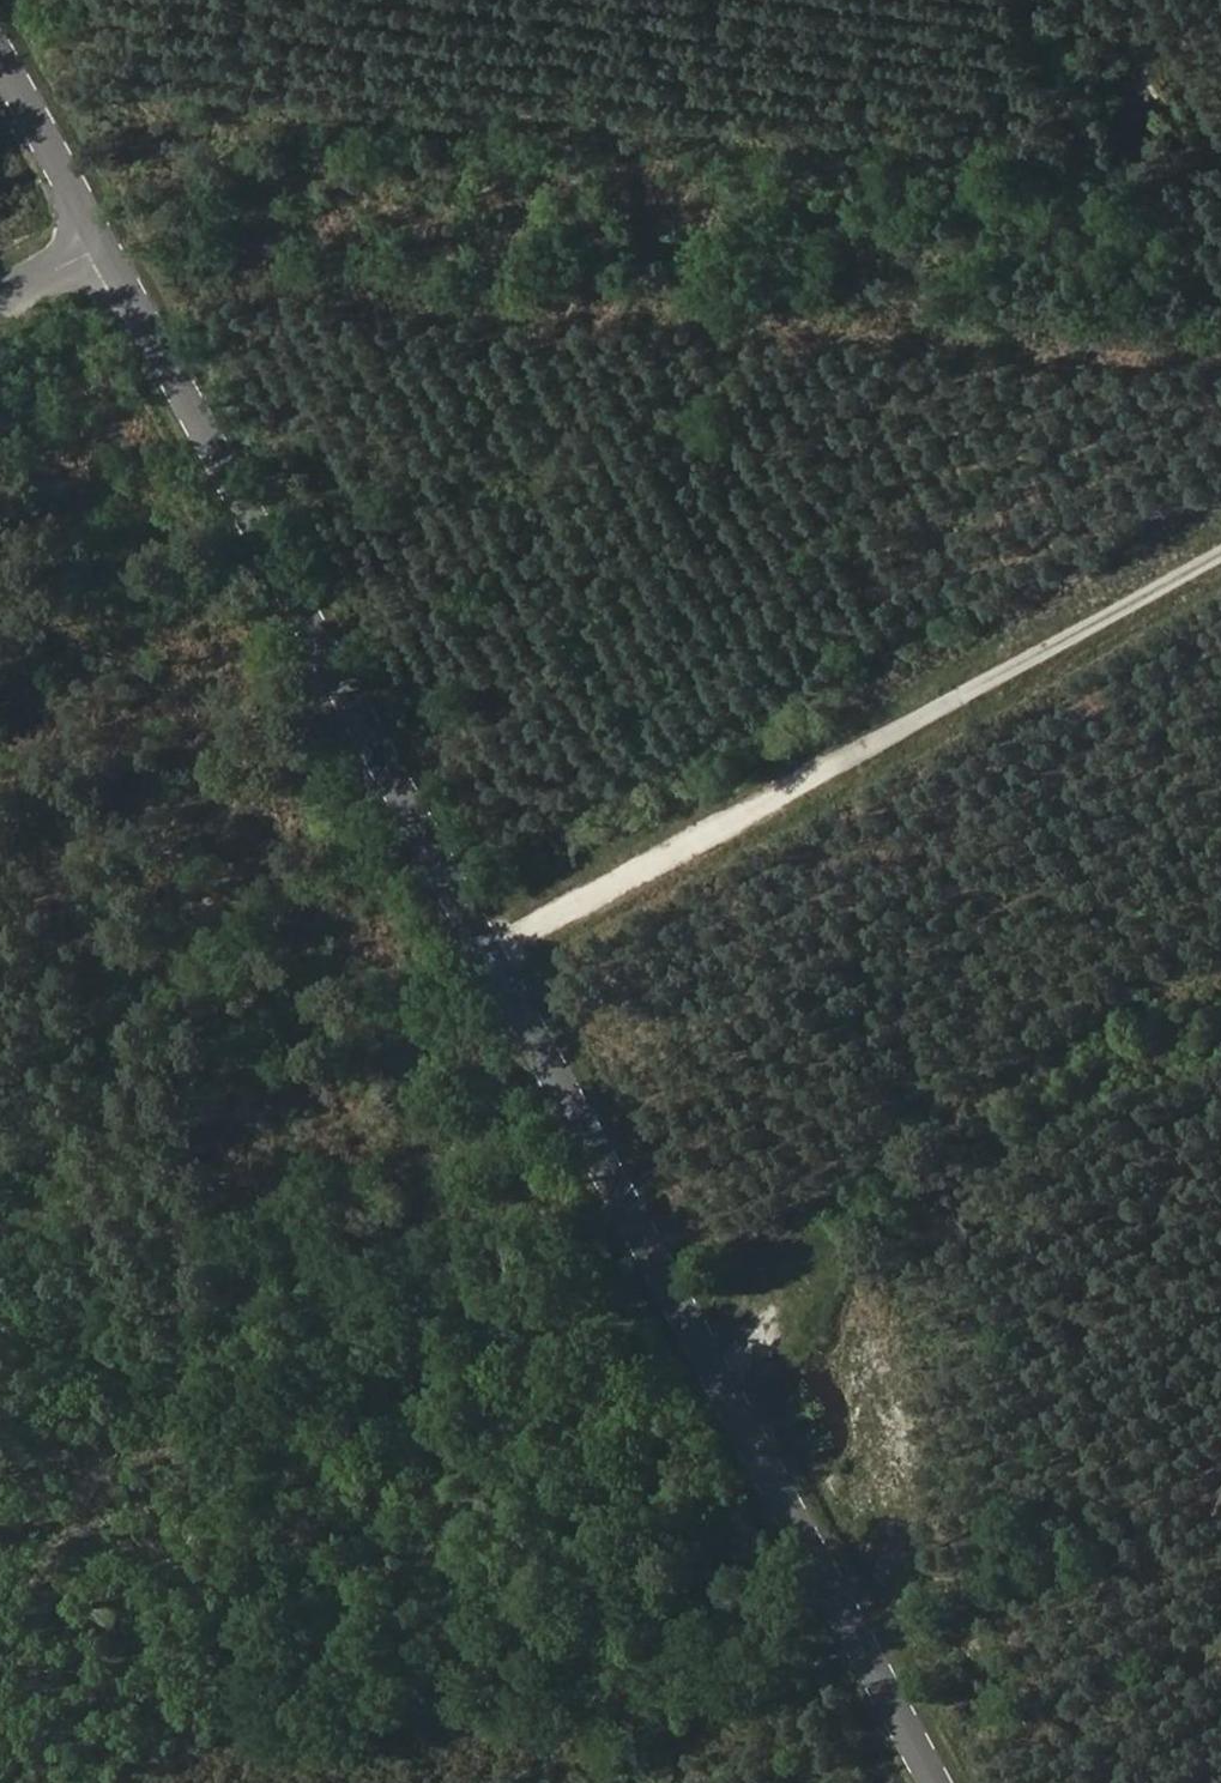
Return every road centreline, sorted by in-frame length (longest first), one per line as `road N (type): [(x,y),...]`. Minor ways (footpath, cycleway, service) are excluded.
road 1 (tertiary): [(8,0),(960,1782)]
road 2 (track): [(505,930),(1220,558)]

